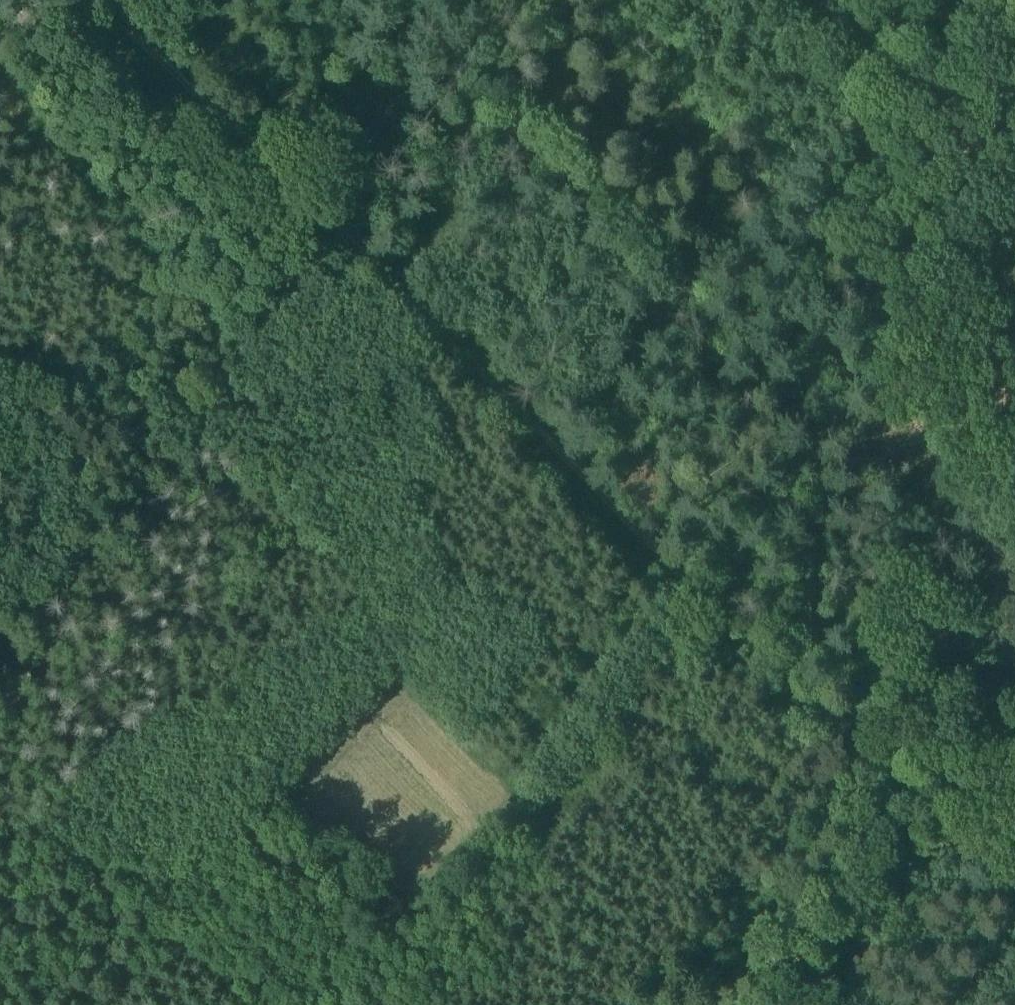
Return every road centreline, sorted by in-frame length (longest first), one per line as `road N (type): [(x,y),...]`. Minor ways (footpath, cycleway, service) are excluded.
road 1 (track): [(1014,889),(103,0)]
road 2 (track): [(569,458),(467,561),(405,589),(416,695)]

